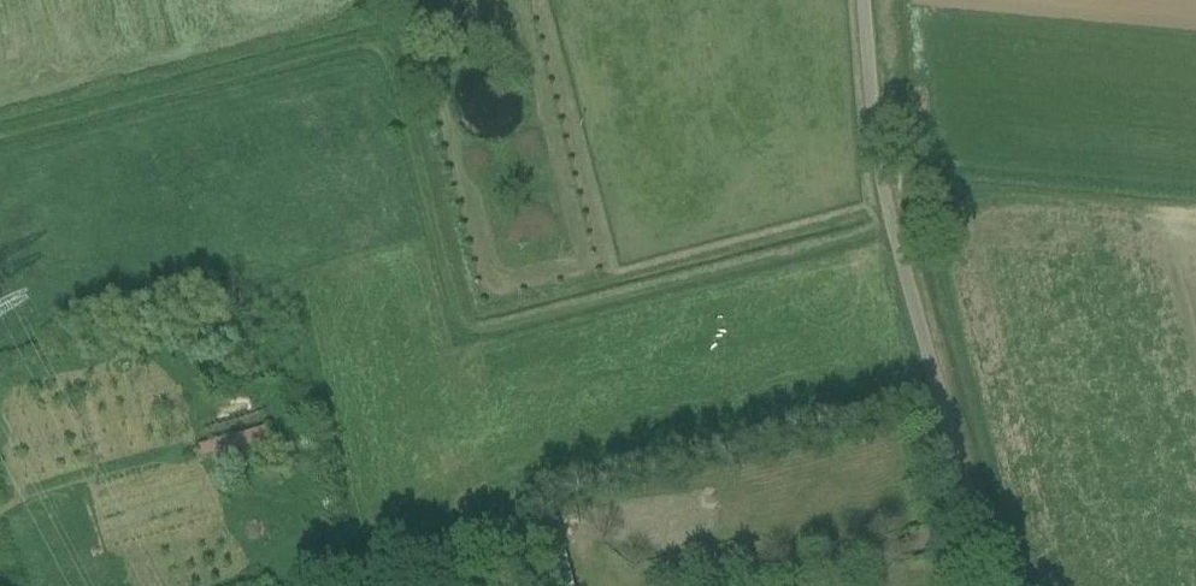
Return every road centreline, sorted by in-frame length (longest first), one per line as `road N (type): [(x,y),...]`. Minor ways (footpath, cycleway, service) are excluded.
road 1 (unclassified): [(992,585),(872,128),(864,0)]

